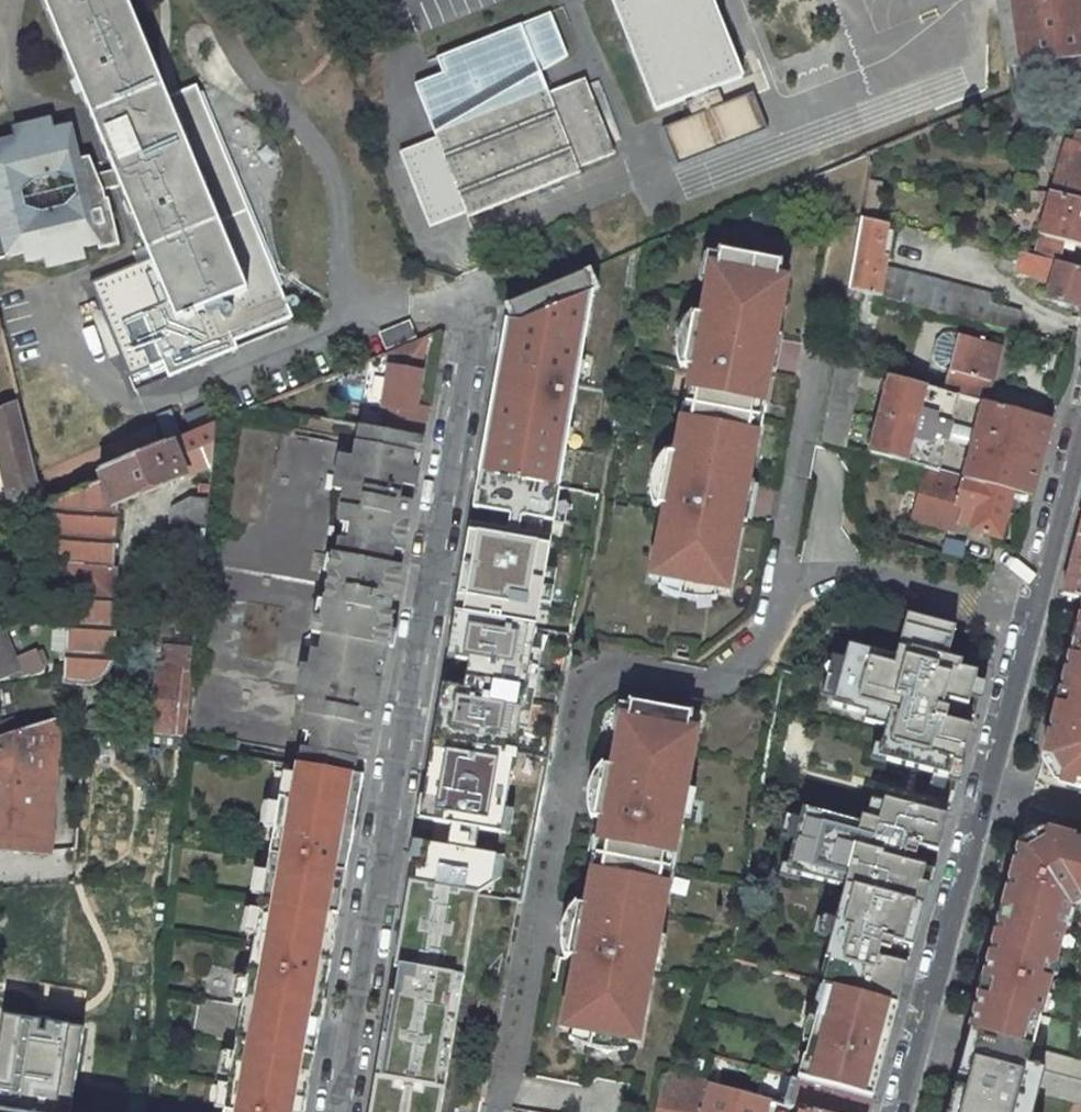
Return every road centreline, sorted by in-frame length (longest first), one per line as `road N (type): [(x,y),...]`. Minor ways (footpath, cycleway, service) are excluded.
road 1 (residential): [(472,267),(335,1111)]
road 2 (residential): [(898,1111),(1080,445)]

